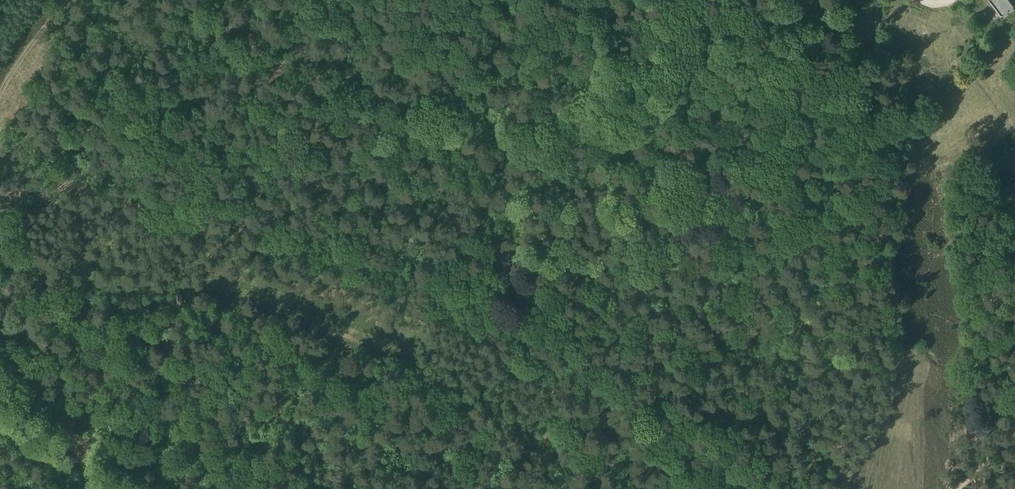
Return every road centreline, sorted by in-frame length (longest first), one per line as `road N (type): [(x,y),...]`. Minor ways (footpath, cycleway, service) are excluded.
road 1 (track): [(0,419),(107,488)]

